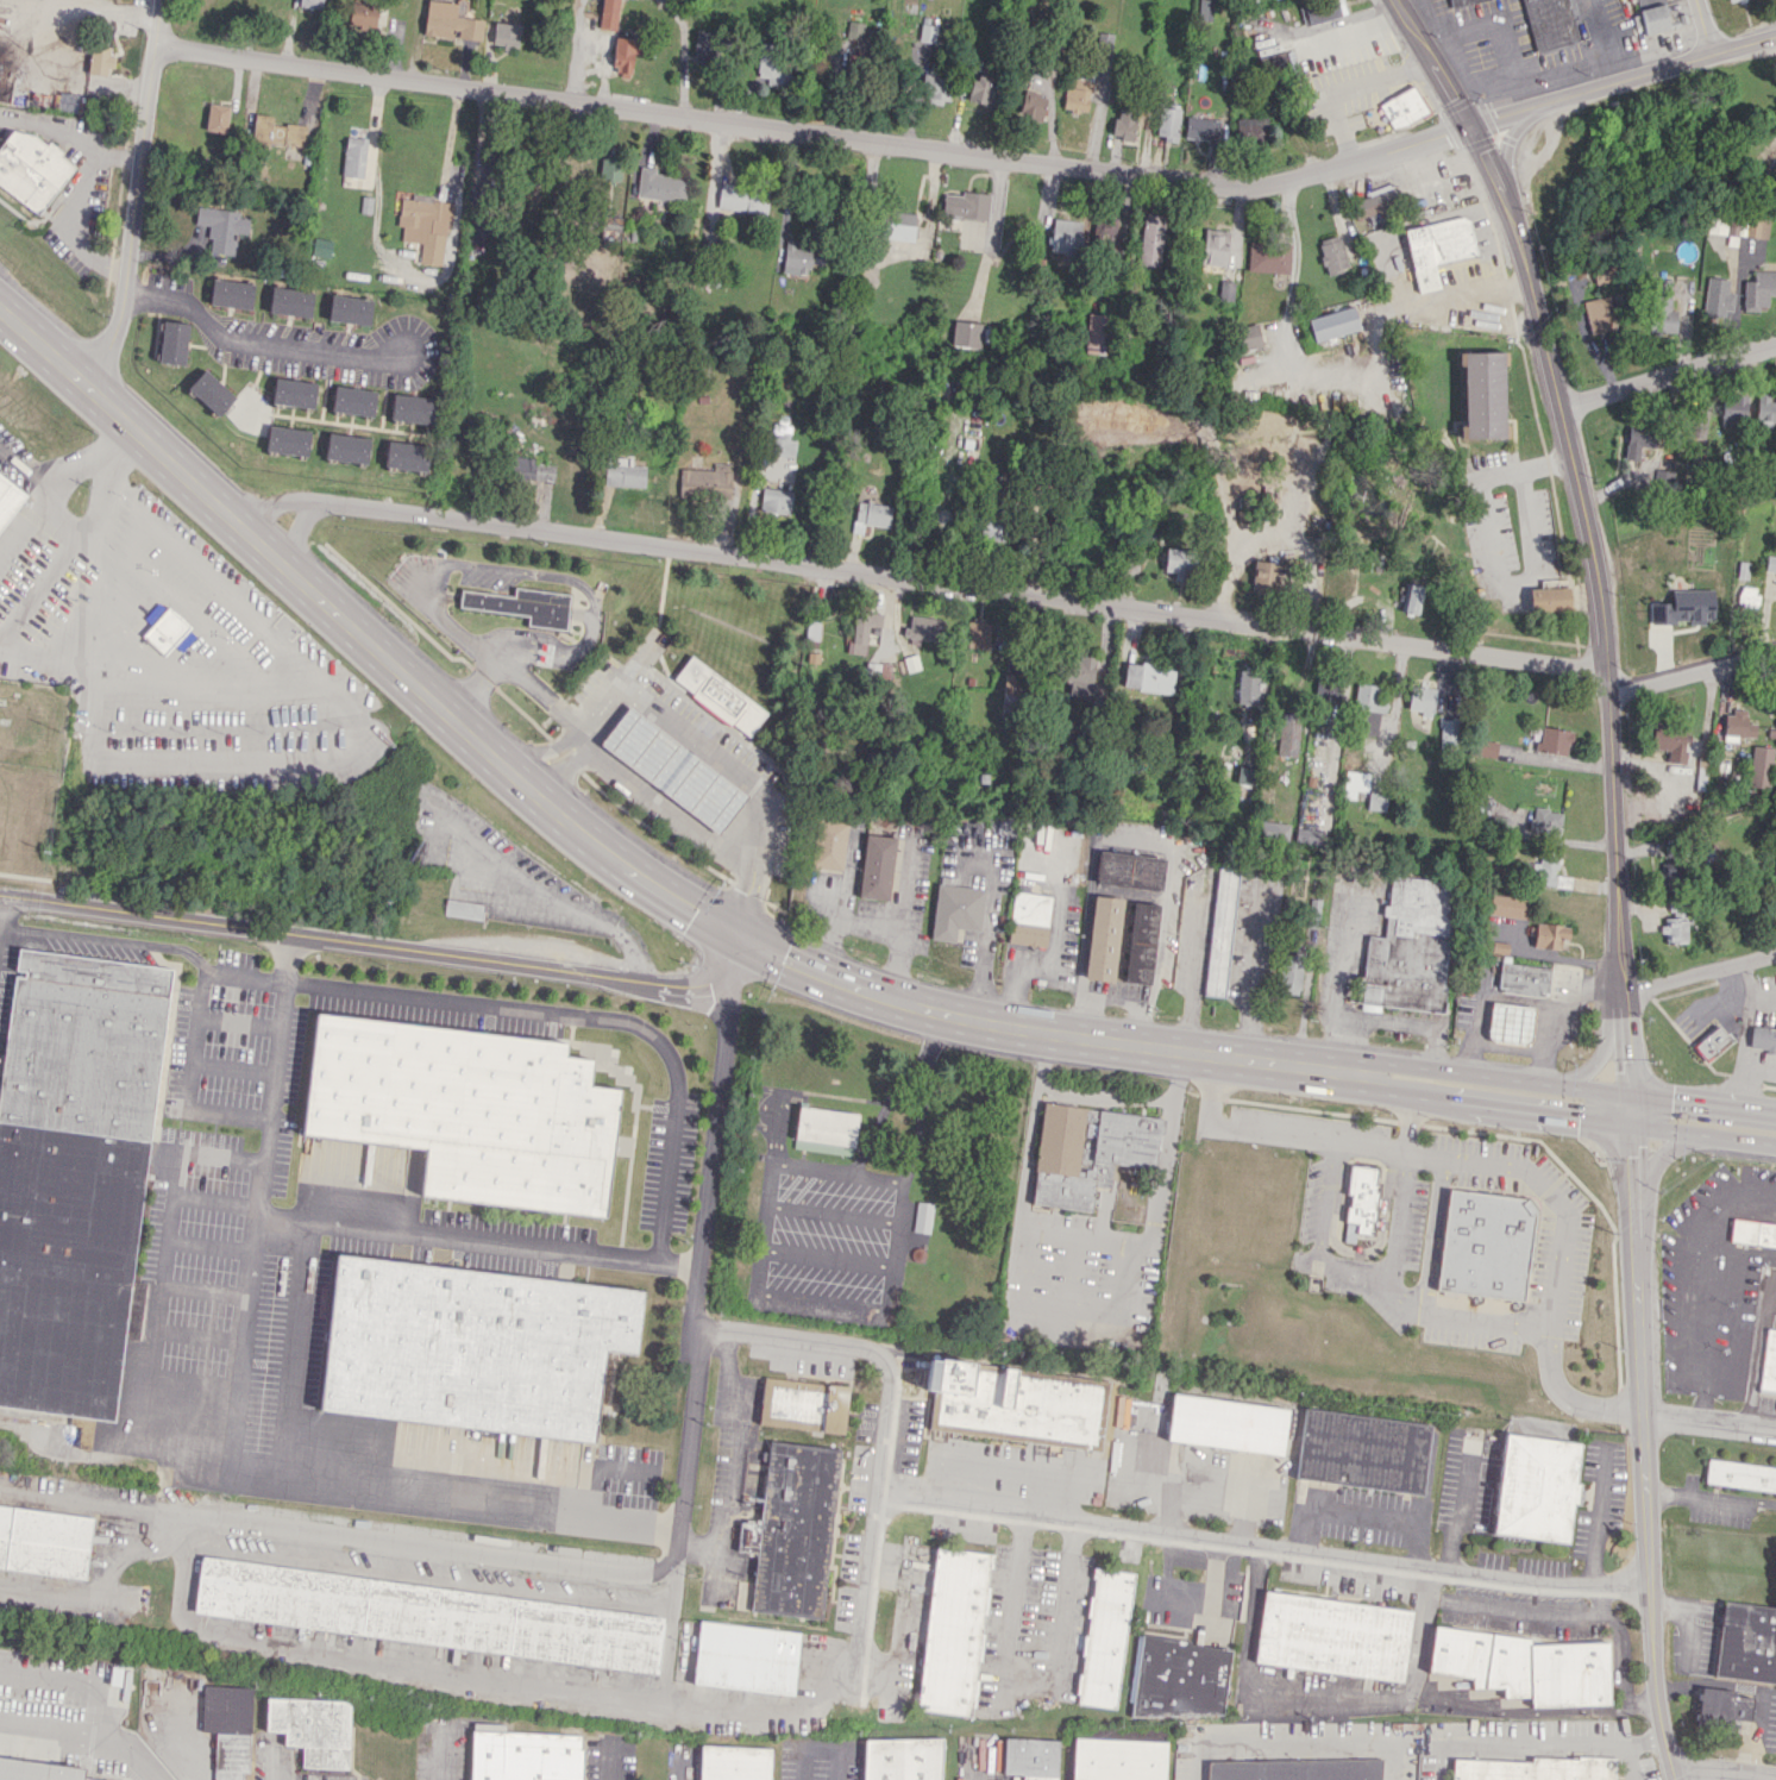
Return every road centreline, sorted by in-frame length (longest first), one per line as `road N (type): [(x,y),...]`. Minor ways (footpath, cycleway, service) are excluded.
road 1 (tertiary): [(1474,129),(1520,242),(1583,507),(1609,670),(1652,1656),(1676,1779)]
road 2 (residential): [(238,526),(277,503),(319,502),(1609,670)]
road 3 (residential): [(1474,129),(1232,189),(155,45)]
road 4 (residential): [(1648,1573),(1600,1587),(1539,1586),(881,1494)]
road 5 (residential): [(738,936),(721,976),(689,986),(0,899)]
road 6 (residential): [(694,1329),(698,1367),(677,1544),(666,1566),(646,1575),(162,1517)]
road 7 (primary): [(491,757),(0,311)]
road 8 (residential): [(858,1671),(890,1403),(883,1364),(862,1350),(694,1329)]
road 9 (primary): [(1358,1073),(1046,1033),(915,1007)]
road 10 (residential): [(82,382),(108,347),(121,306),(160,0)]
road 11 (residential): [(721,976),(726,1038),(694,1329)]
road 12 (tertiary): [(1474,129),(1775,32)]
road 13 (residential): [(408,357),(228,341),(180,303),(124,290)]
road 14 (primary): [(1358,1073),(1412,1097),(1630,1124)]
road 15 (primary): [(1627,1095),(1417,1067),(1358,1073)]
road 16 (residential): [(1775,345),(1560,407)]
road 17 (primary): [(738,936),(567,822)]
road 18 (primary): [(915,1007),(738,936)]
road 19 (residential): [(1775,646),(1609,692)]
road 20 (residential): [(1621,994),(1775,953)]
road 21 (tertiary): [(1474,129),(1396,0)]
road 22 (primary): [(1775,1114),(1627,1095)]
road 23 (primary): [(1630,1124),(1775,1144)]
road 24 (residential): [(1775,1429),(1642,1415)]

